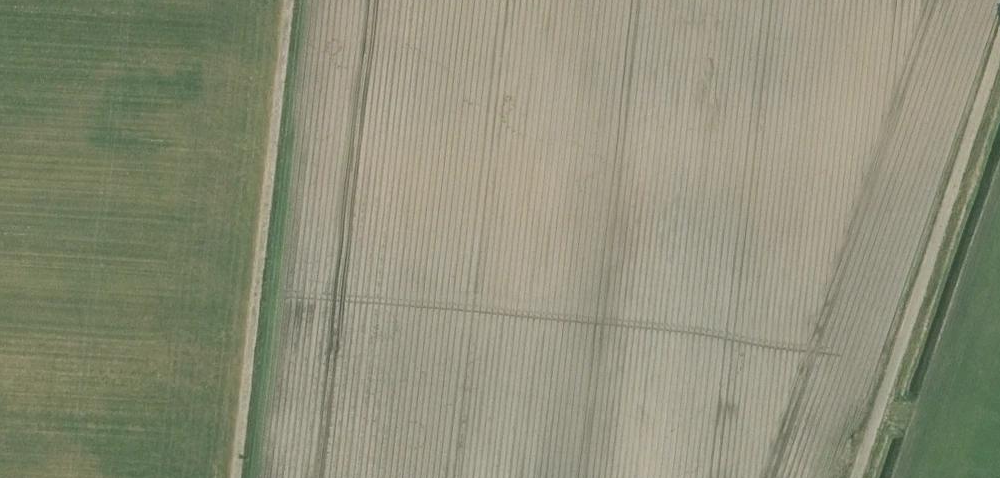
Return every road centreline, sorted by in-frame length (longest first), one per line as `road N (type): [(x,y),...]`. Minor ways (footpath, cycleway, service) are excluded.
road 1 (track): [(237,477),(290,0)]
road 2 (track): [(999,39),(851,477)]

